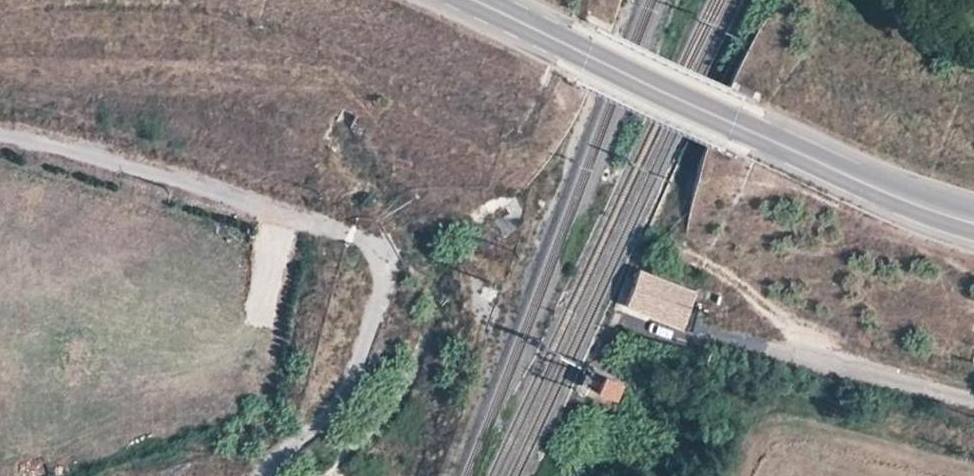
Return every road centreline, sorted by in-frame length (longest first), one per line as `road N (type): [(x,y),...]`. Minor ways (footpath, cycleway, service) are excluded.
road 1 (tertiary): [(973,225),(863,184),(458,0)]
road 2 (track): [(723,334),(973,392)]

